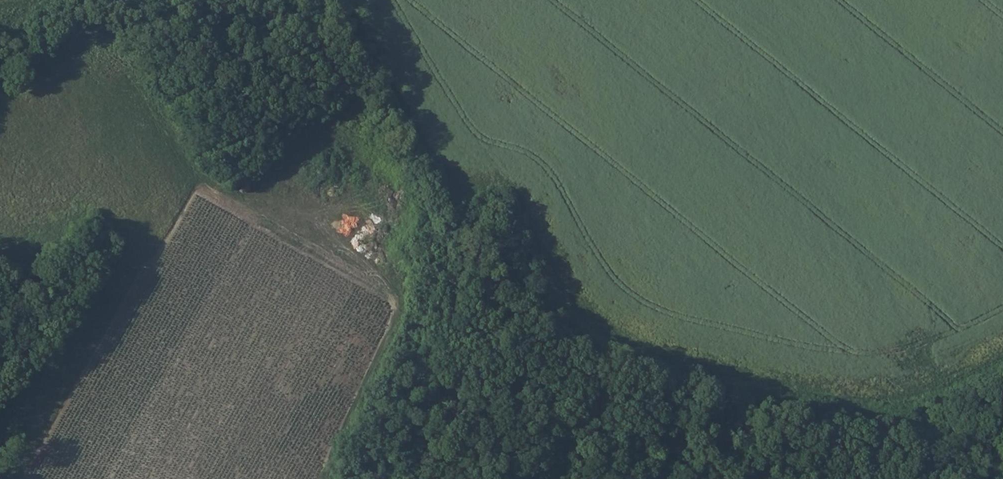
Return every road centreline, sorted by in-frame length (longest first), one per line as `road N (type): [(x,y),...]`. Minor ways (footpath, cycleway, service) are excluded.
road 1 (track): [(322,478),(396,308),(201,195)]

